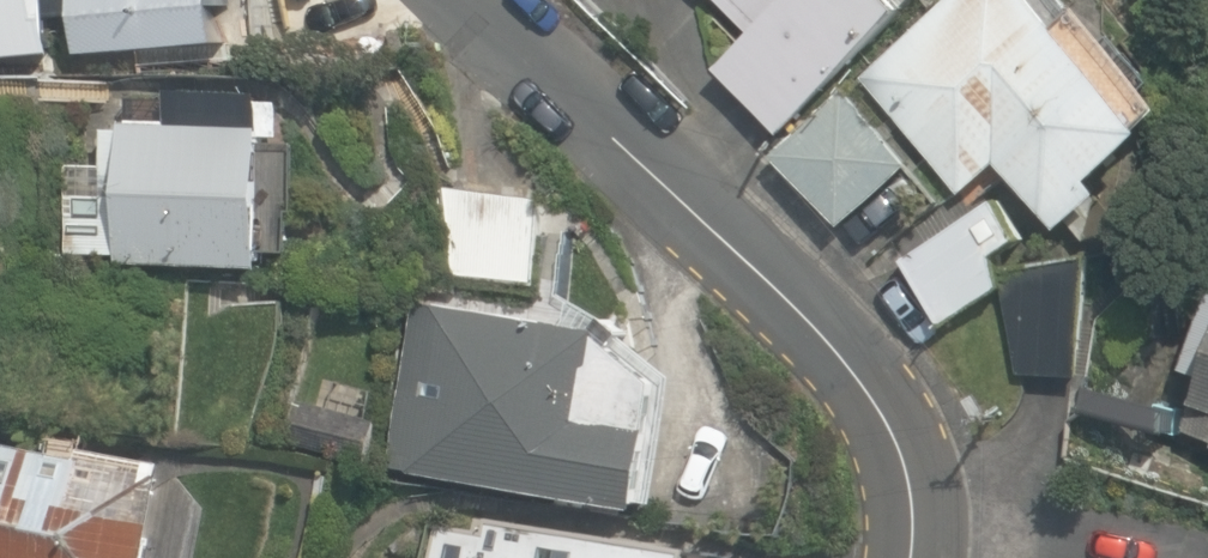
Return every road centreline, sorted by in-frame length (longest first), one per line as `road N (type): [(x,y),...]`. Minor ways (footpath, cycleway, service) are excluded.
road 1 (residential): [(472,0),(870,379),(914,435),(934,495),(933,557)]

